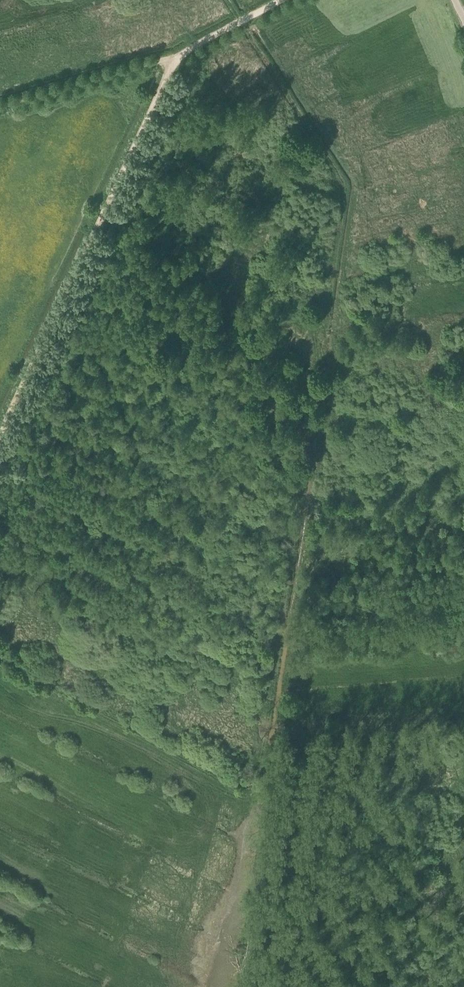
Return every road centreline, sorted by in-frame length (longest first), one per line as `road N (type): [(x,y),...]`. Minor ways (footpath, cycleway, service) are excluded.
road 1 (track): [(0,447),(185,58)]
road 2 (track): [(259,798),(0,663)]
road 3 (track): [(185,58),(0,108)]
road 4 (track): [(296,0),(185,58)]

